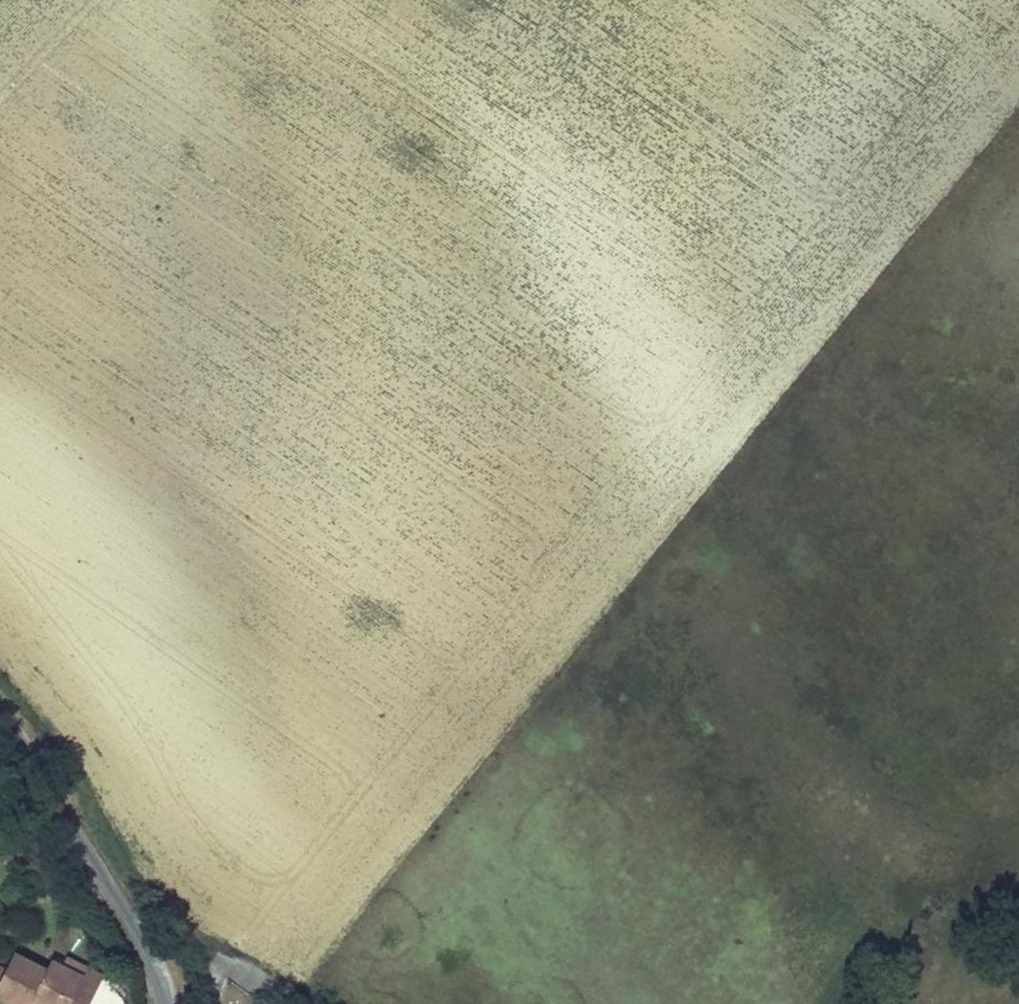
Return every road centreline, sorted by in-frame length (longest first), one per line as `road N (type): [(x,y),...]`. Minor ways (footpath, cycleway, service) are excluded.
road 1 (unclassified): [(0,711),(144,933),(169,1003)]

